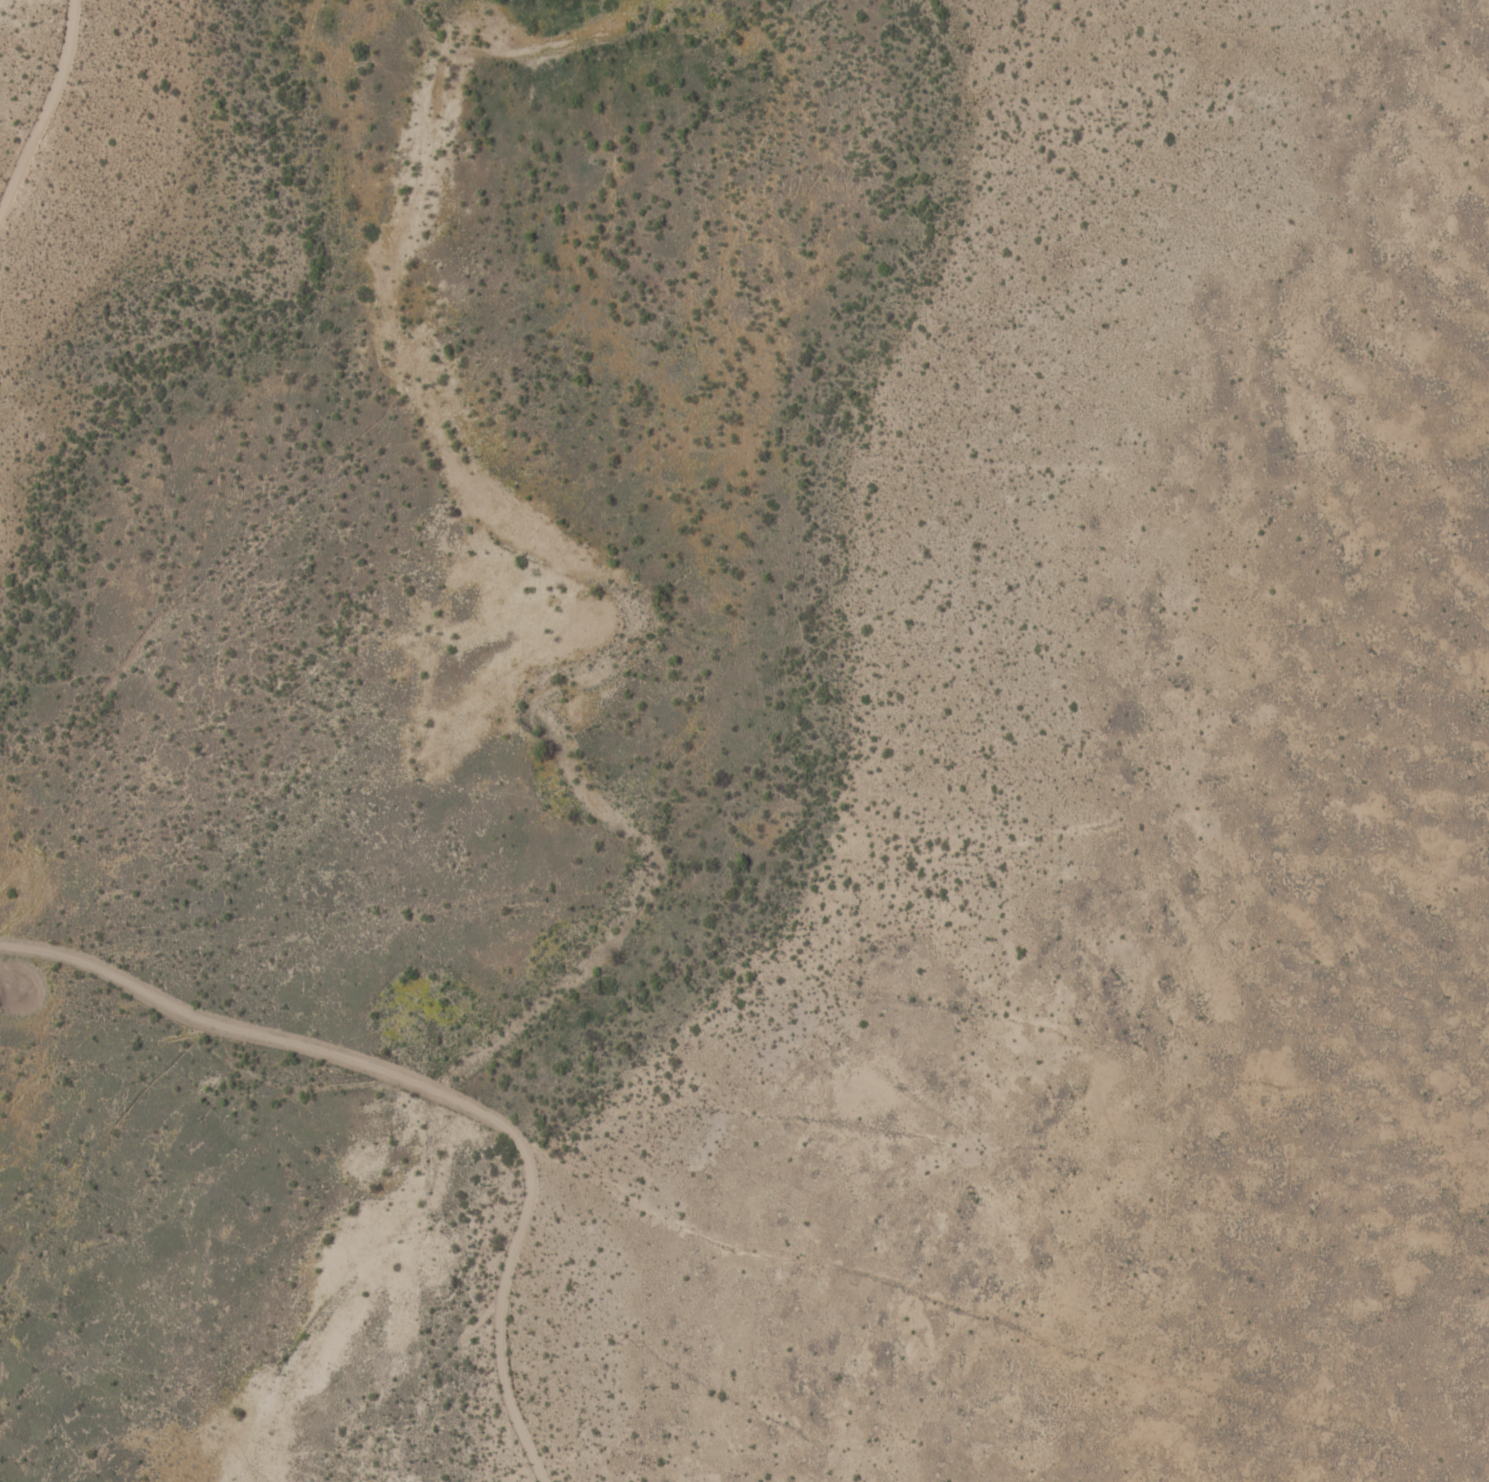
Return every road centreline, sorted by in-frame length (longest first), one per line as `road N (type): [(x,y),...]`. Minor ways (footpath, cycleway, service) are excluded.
road 1 (track): [(1094,1481),(1089,1384),(1059,1267),(999,1182),(863,1035),(767,974),(612,909),(526,889),(0,937)]

